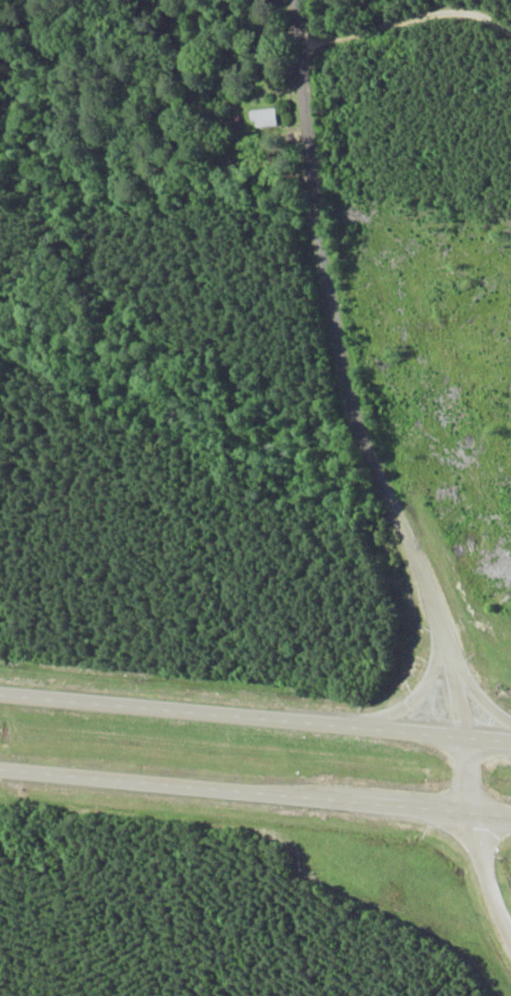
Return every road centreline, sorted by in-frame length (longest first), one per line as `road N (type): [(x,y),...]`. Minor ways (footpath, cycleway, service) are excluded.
road 1 (residential): [(510,940),(475,834),(449,661),(348,399),(316,228),(296,0)]
road 2 (trunk): [(0,770),(510,817)]
road 3 (trunk): [(510,742),(0,695)]
road 4 (residential): [(301,55),(423,20),(474,15),(510,39)]

